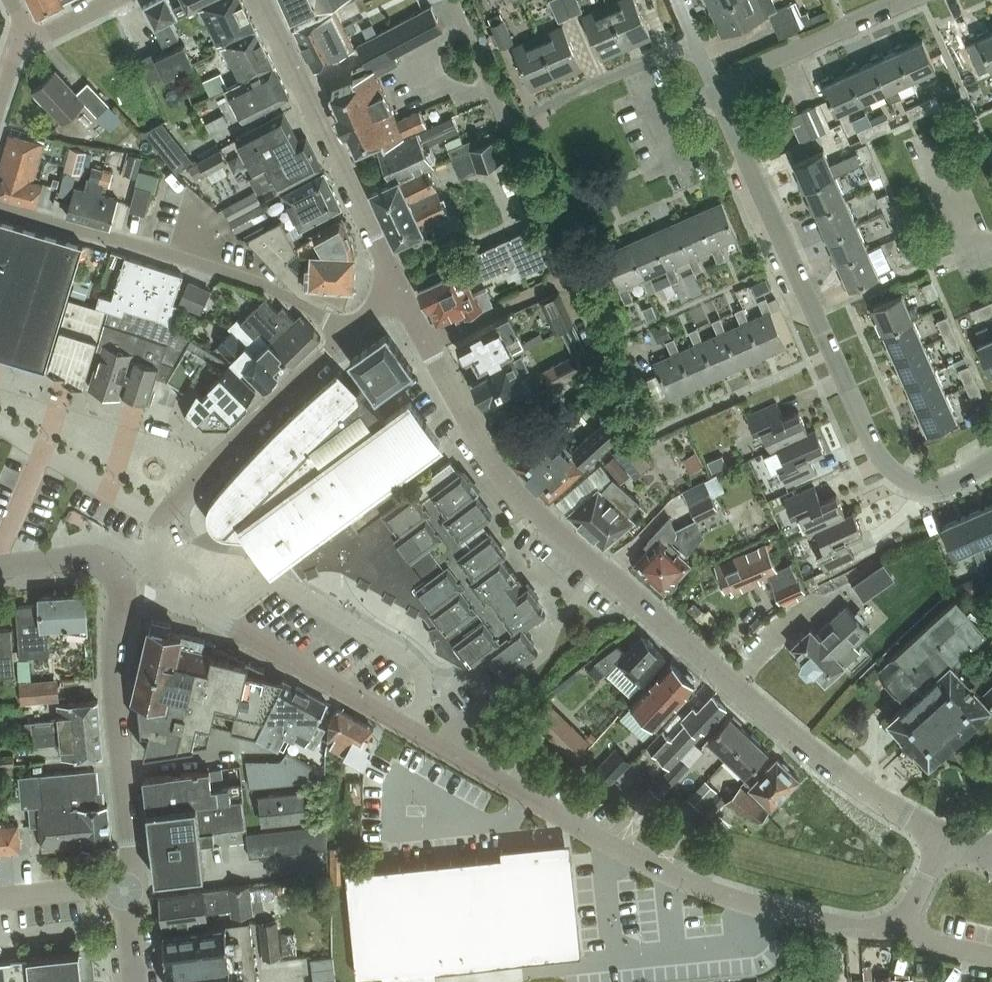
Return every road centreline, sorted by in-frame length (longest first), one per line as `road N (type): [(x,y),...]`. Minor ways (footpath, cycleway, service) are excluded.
road 1 (residential): [(907,918),(878,935),(852,932),(702,895),(614,854),(212,615),(124,596)]
road 2 (residential): [(916,0),(759,68),(715,99),(882,465),(921,491),(948,488),(991,464)]
road 3 (tertiary): [(943,843),(732,691),(569,549),(492,460),(424,347)]
road 4 (residential): [(343,338),(318,314),(260,284),(0,209)]
road 5 (tertiary): [(398,298),(256,0)]
road 6 (residential): [(572,271),(449,0)]
road 7 (unclassified): [(131,886),(112,692),(124,596)]
road 8 (unclassified): [(157,524),(343,338)]
road 9 (residential): [(670,494),(572,271)]
road 10 (residential): [(157,524),(0,427)]
road 11 (residential): [(424,347),(572,271)]
road 12 (unclassified): [(124,596),(109,570),(90,559),(0,569)]
road 13 (residential): [(0,897),(131,886)]

